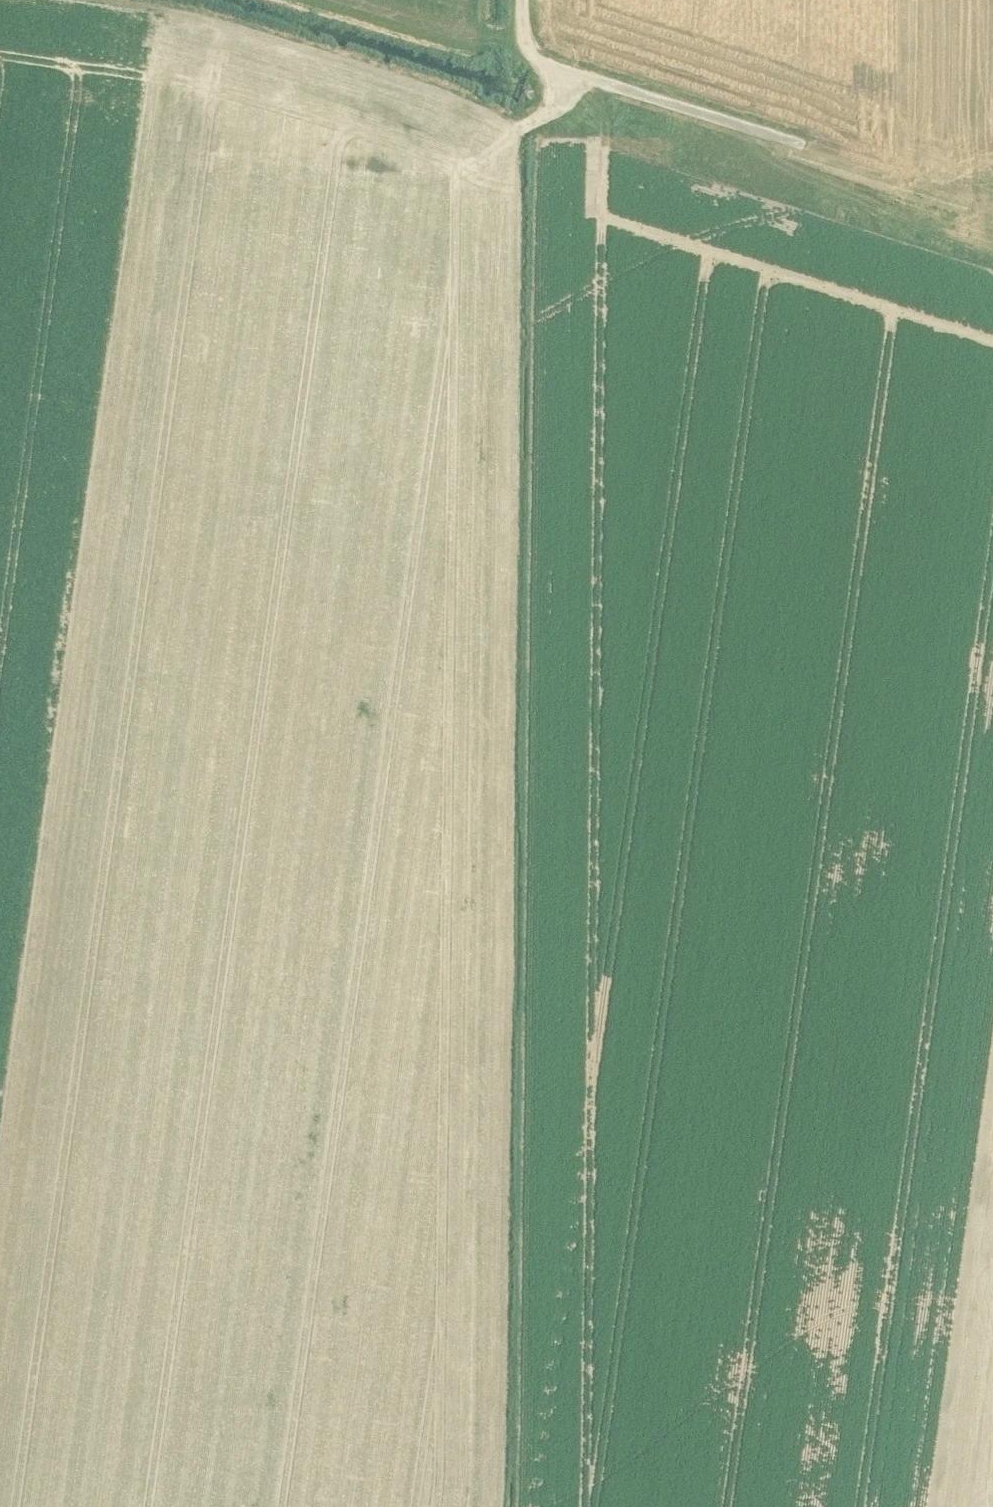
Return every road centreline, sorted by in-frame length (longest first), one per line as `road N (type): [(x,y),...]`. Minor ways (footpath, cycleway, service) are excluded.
road 1 (track): [(800,144),(561,70),(526,44),(521,0)]

